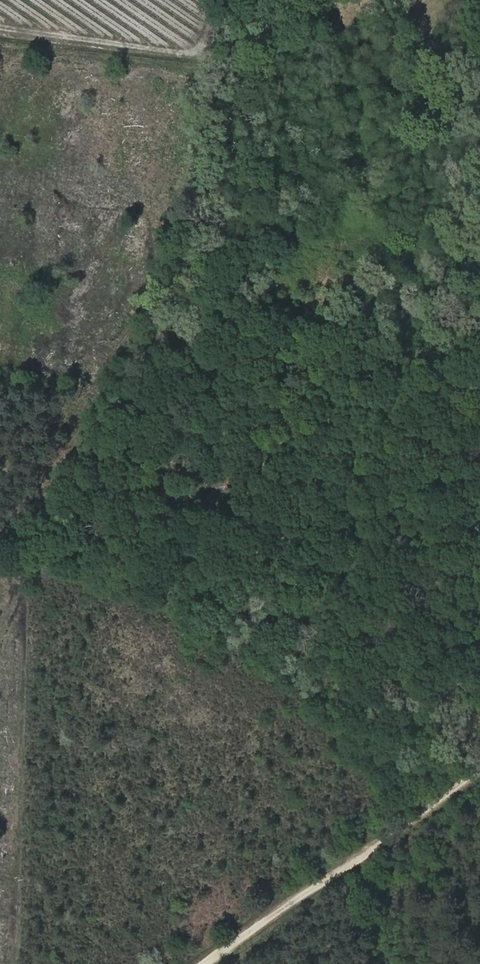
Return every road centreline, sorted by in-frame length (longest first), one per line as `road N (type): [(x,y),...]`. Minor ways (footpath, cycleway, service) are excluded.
road 1 (track): [(204,963),(479,772)]

